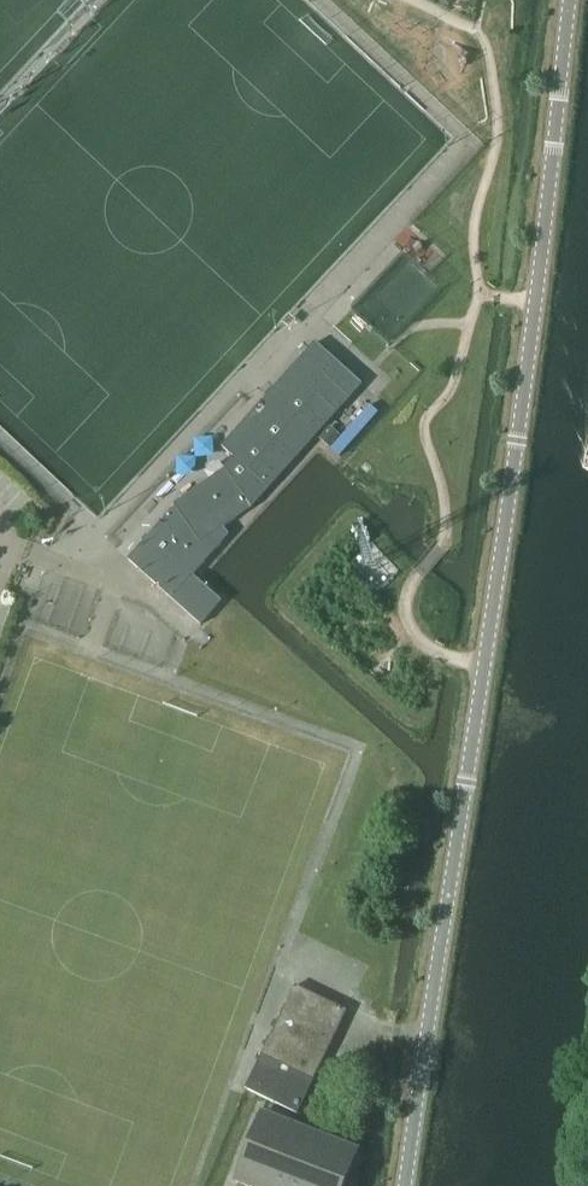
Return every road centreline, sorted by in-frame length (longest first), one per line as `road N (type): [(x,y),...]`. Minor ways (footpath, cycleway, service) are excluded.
road 1 (unclassified): [(408,1185),(518,441),(571,0)]

